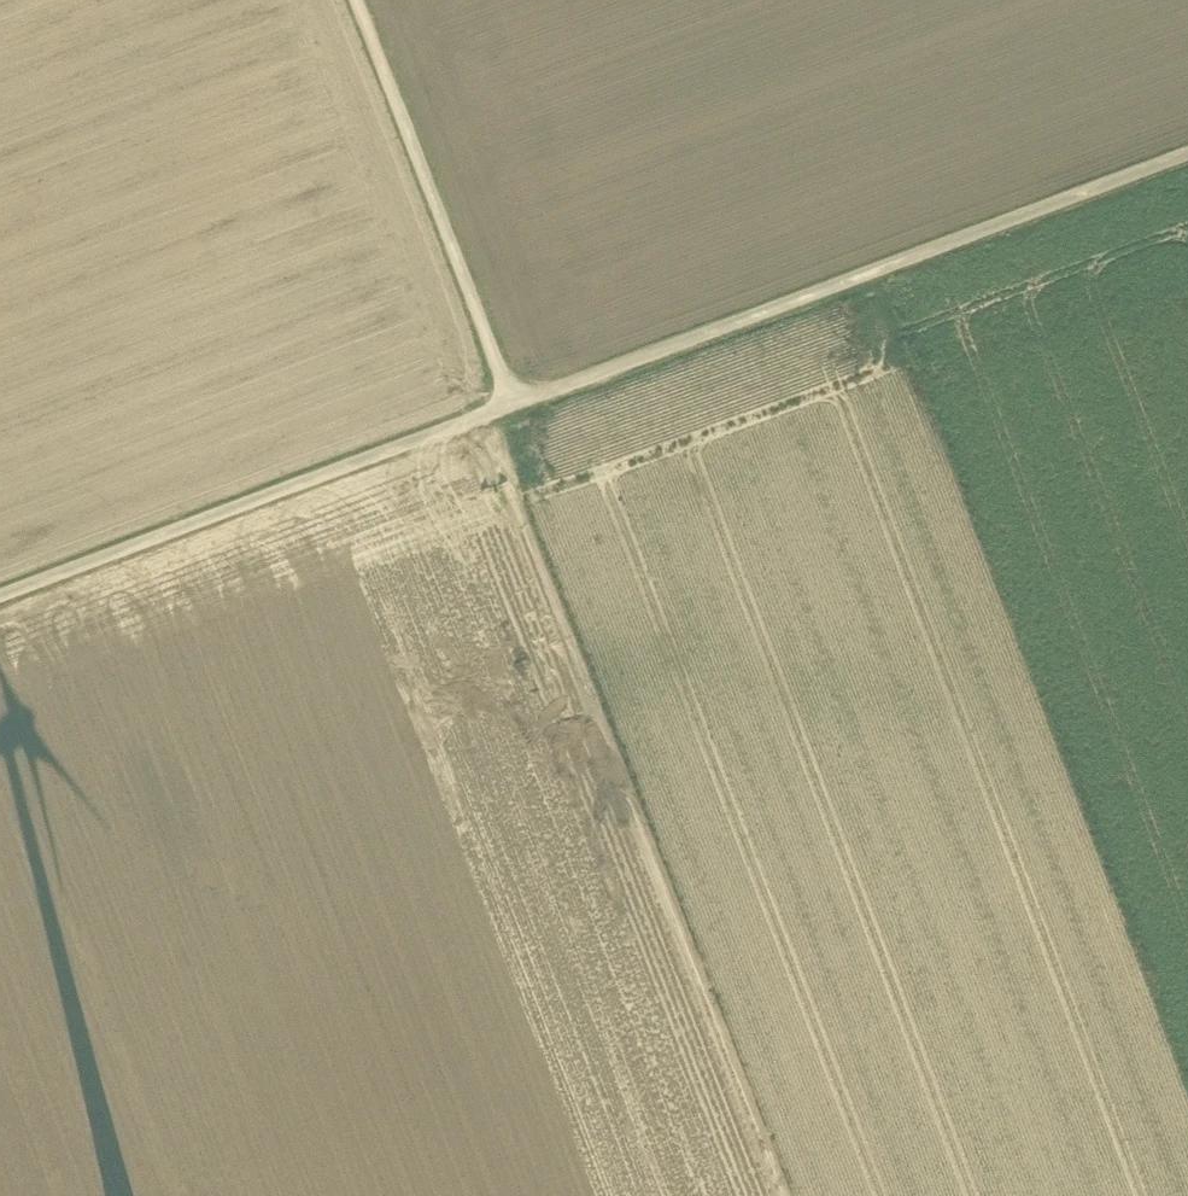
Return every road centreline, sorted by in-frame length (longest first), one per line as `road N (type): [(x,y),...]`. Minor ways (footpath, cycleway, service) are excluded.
road 1 (track): [(1187,155),(0,596)]
road 2 (track): [(355,0),(513,406)]

